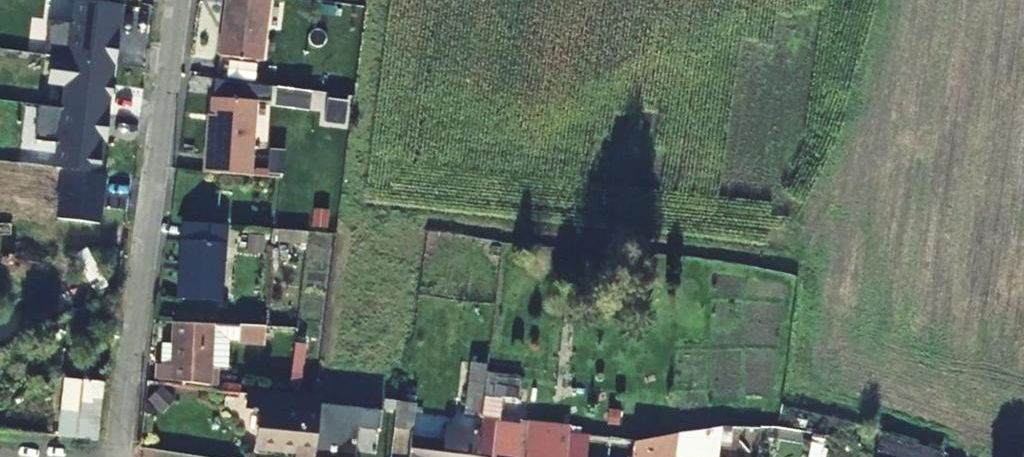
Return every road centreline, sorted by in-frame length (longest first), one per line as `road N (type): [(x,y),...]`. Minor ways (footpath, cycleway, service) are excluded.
road 1 (residential): [(179,0),(120,456)]

